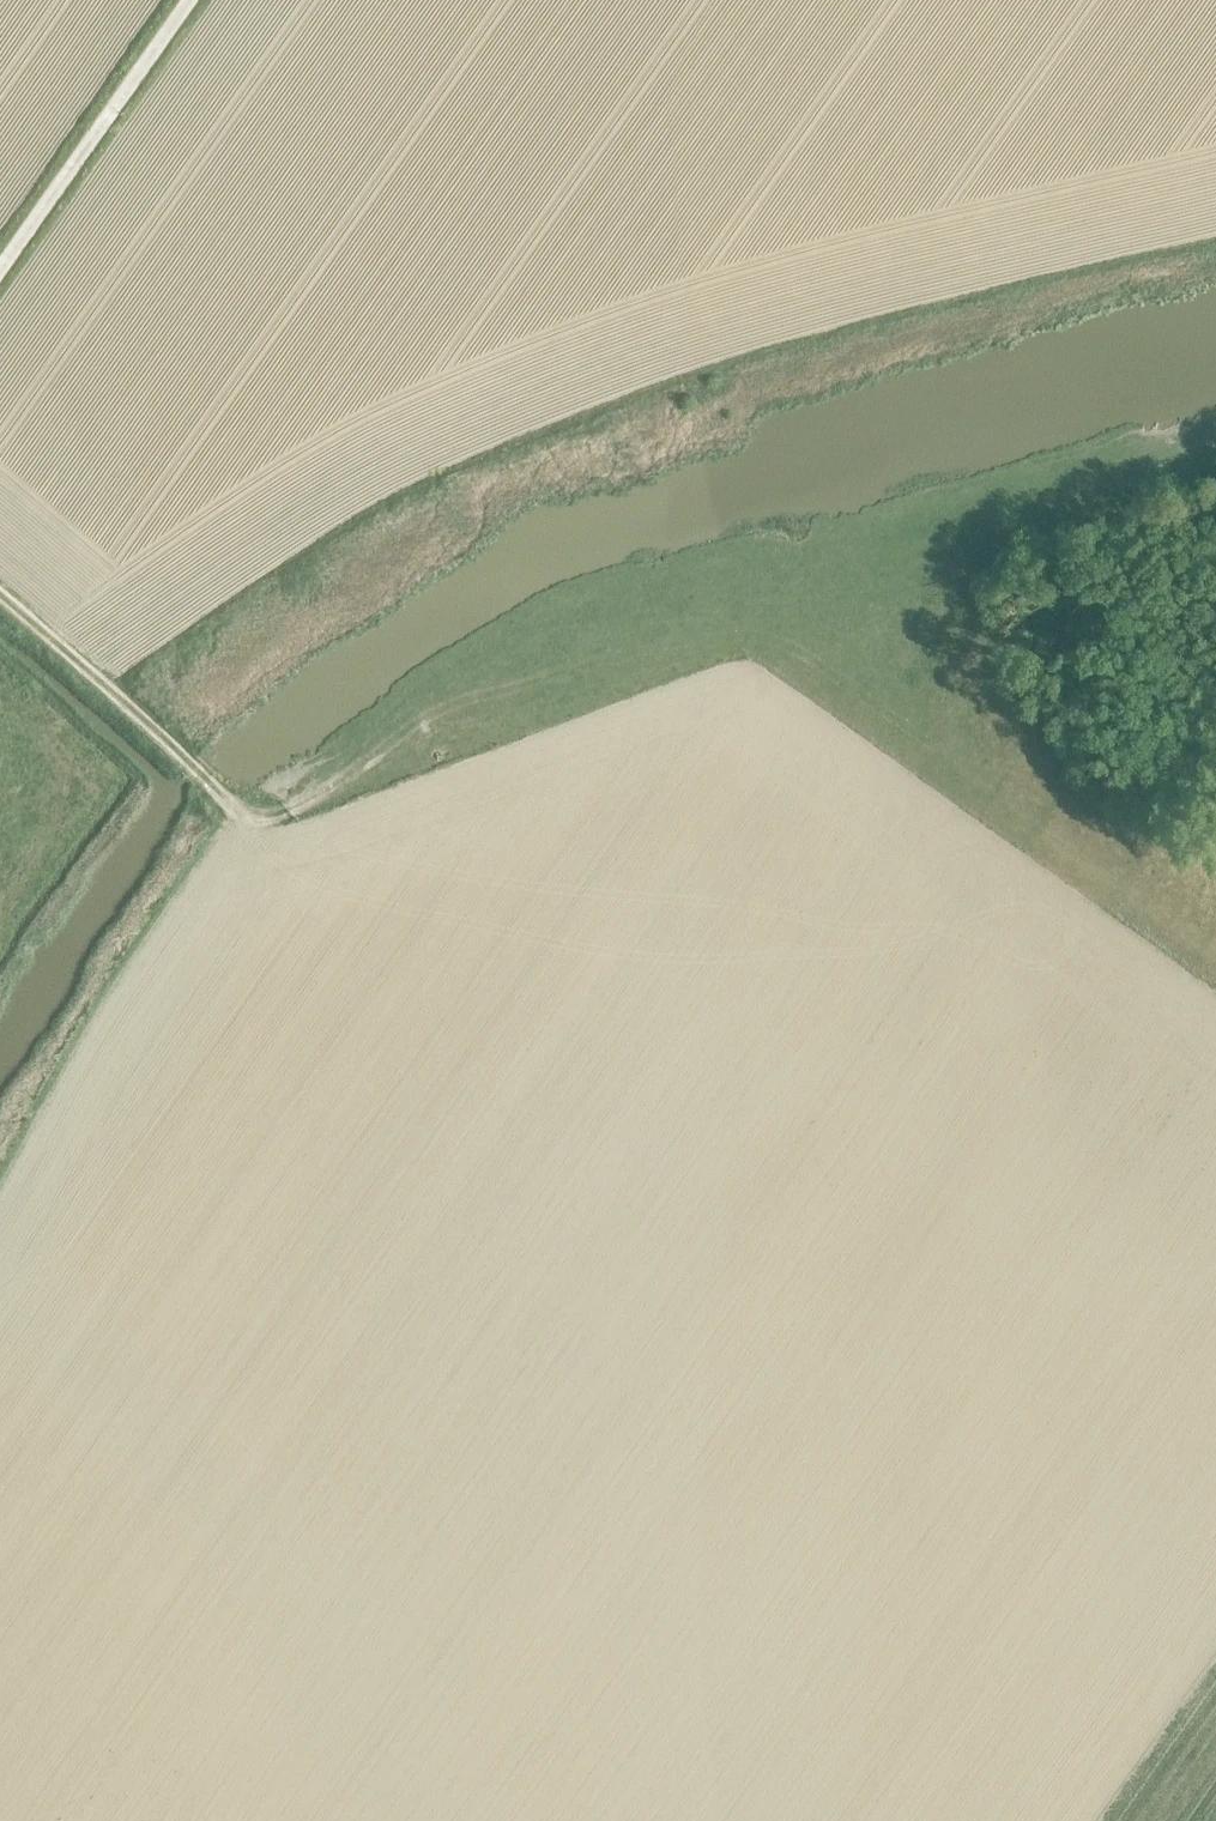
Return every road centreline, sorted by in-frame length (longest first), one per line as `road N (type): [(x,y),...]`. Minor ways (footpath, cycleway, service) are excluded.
road 1 (unclassified): [(0,272),(192,0)]
road 2 (track): [(0,593),(224,794)]

